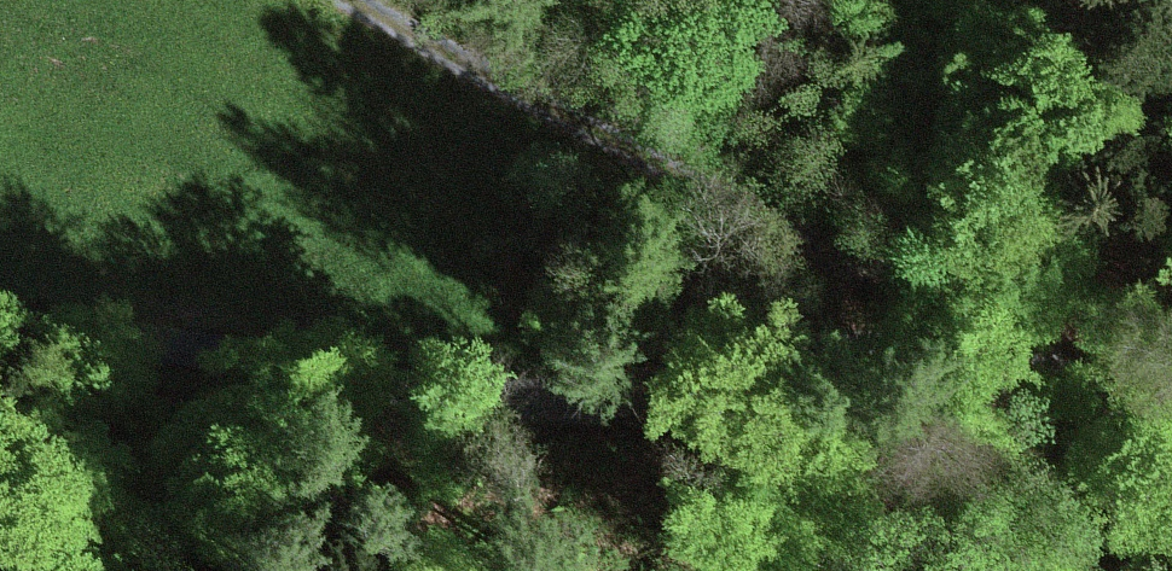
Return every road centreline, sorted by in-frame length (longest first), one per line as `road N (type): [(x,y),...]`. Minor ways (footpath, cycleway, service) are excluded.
road 1 (unclassified): [(1171,419),(975,345),(830,356),(645,394),(0,302)]
road 2 (track): [(975,345),(623,142),(344,0)]

